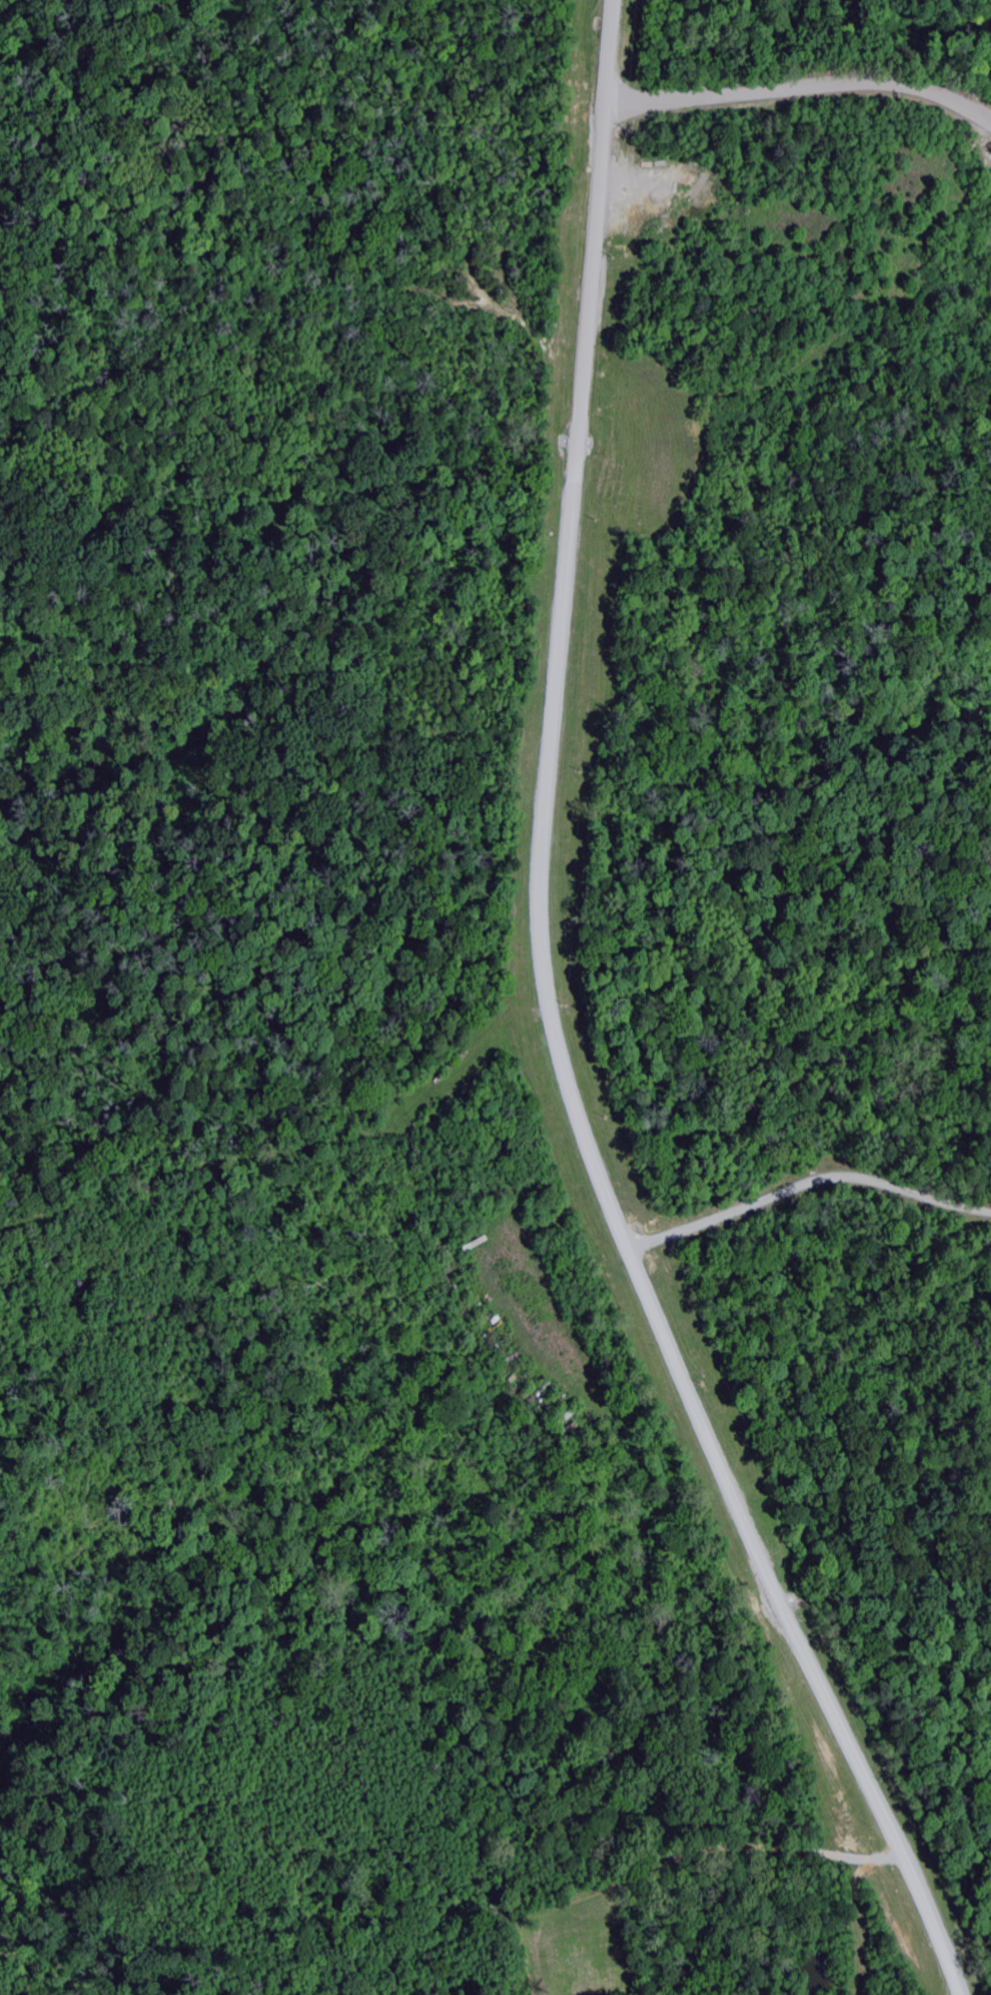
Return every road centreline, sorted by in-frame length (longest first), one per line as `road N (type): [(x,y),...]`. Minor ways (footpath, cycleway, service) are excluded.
road 1 (residential): [(608,0),(533,871),(536,966),(568,1088),(645,1288),(786,1617),(922,1891),(962,1994)]
road 2 (residential): [(990,127),(919,90),(864,82),(600,101)]

